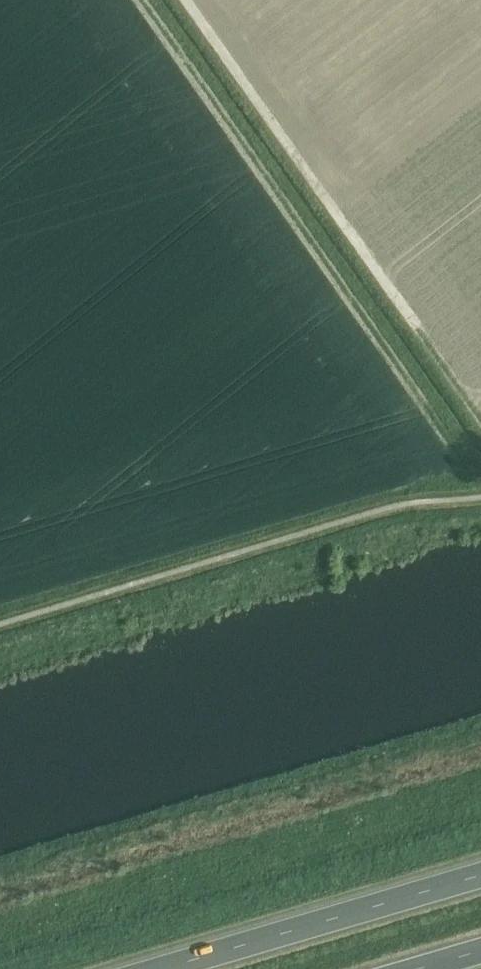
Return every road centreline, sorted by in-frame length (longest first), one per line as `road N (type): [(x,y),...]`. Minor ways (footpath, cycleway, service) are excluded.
road 1 (trunk): [(480,886),(189,968)]

